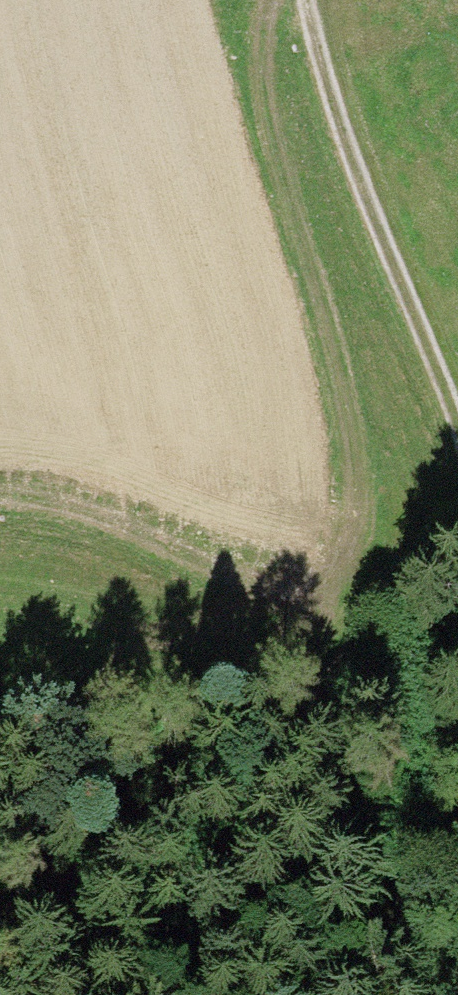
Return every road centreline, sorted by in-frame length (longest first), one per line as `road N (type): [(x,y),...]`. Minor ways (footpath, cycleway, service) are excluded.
road 1 (track): [(0,495),(65,502),(251,573),(290,574),(324,564),(346,543),(353,511),(344,410),(268,131),(262,77),(269,0)]
road 2 (track): [(457,420),(306,41),(302,0)]
road 3 (track): [(429,994),(457,872)]

